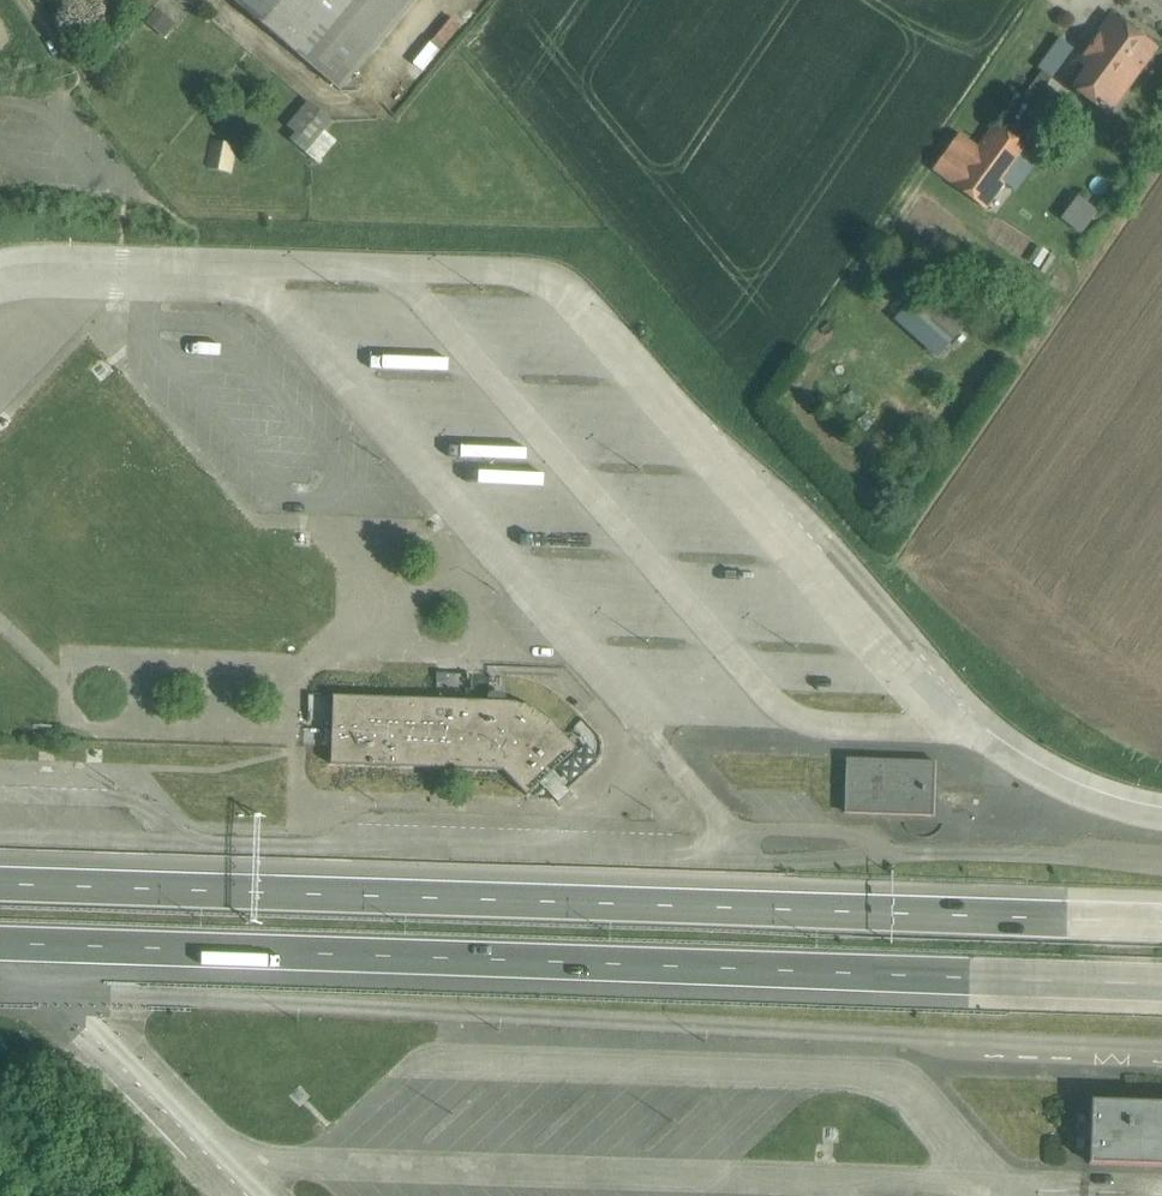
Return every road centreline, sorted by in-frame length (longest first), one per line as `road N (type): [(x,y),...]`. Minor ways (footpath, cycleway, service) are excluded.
road 1 (motorway): [(0,943),(1161,983)]
road 2 (motorway): [(1161,921),(0,884)]

